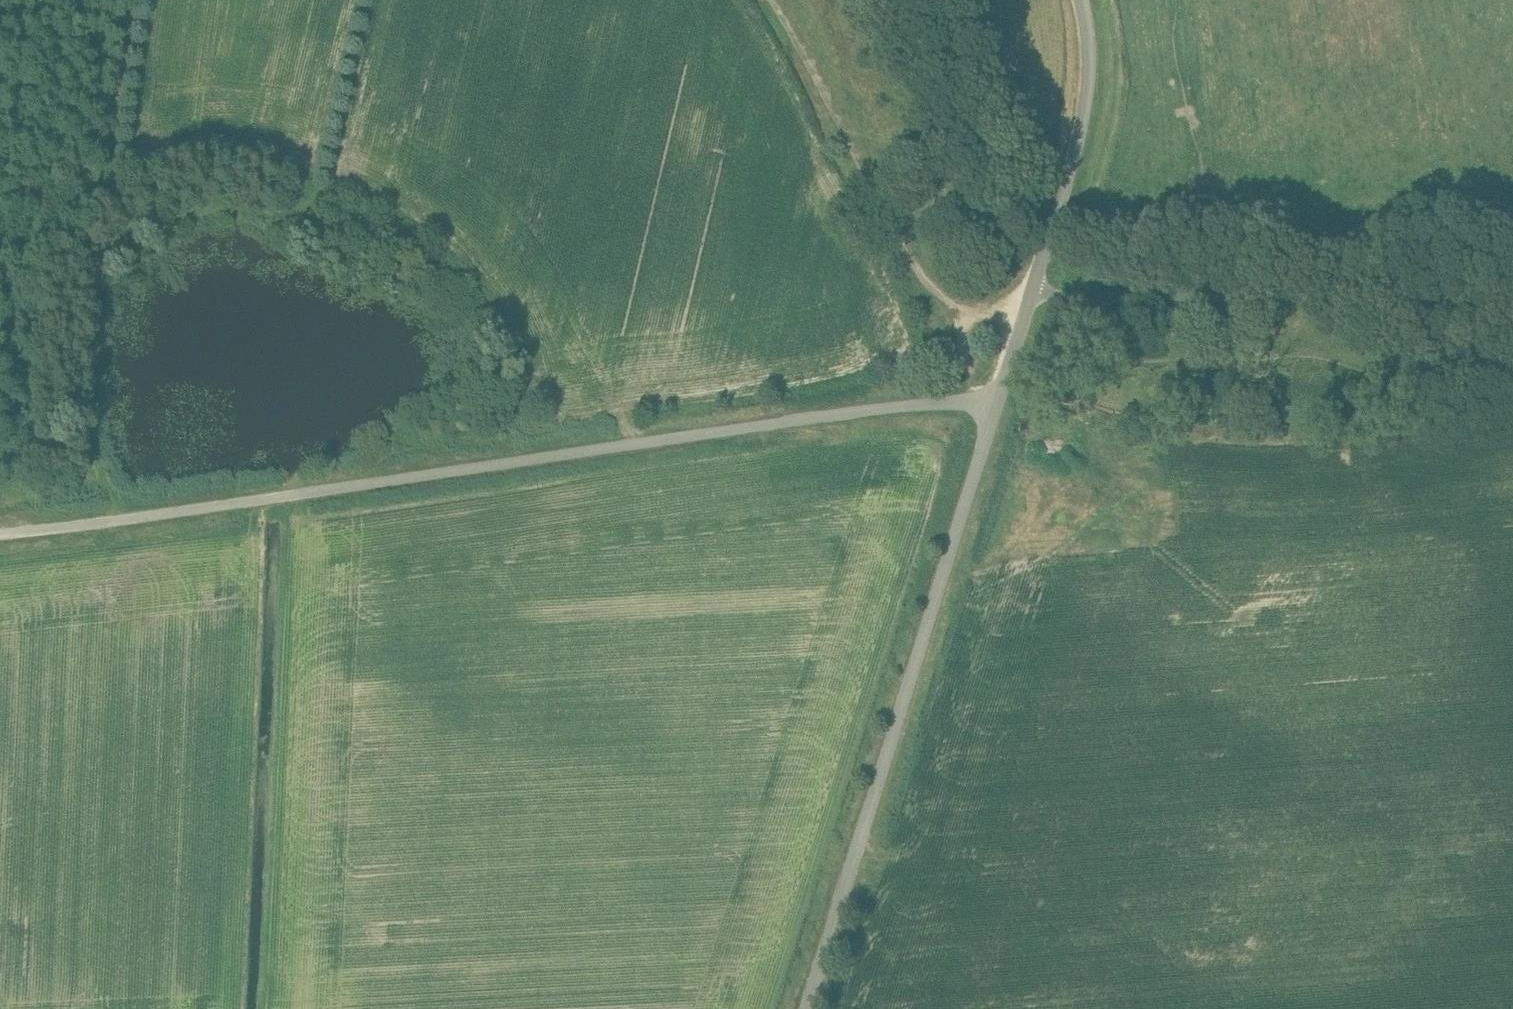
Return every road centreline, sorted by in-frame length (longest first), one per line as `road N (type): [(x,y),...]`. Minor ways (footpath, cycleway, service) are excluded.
road 1 (unclassified): [(0,534),(916,403),(999,398)]
road 2 (unclassified): [(808,1008),(999,398)]
road 3 (unclassified): [(999,398),(1085,106),(1091,48),(1082,0)]

